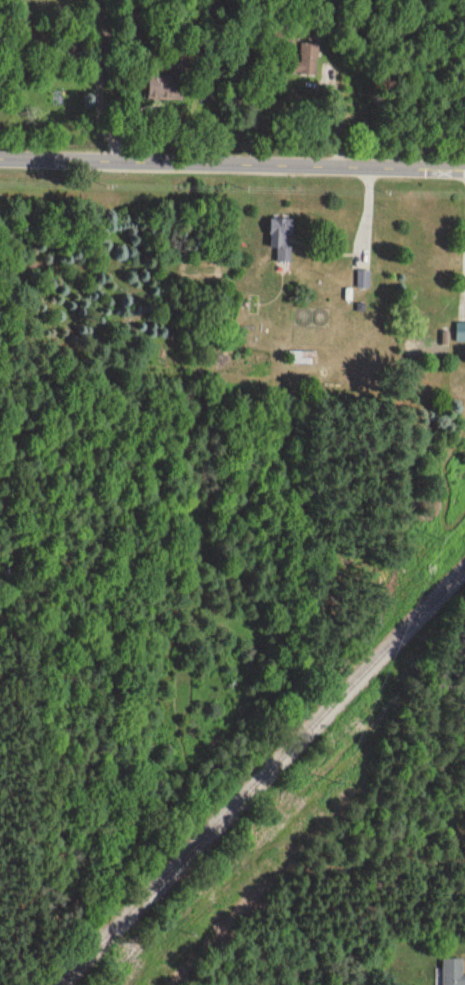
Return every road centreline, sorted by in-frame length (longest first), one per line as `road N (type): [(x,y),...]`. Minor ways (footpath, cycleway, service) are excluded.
road 1 (residential): [(0,154),(464,167)]

